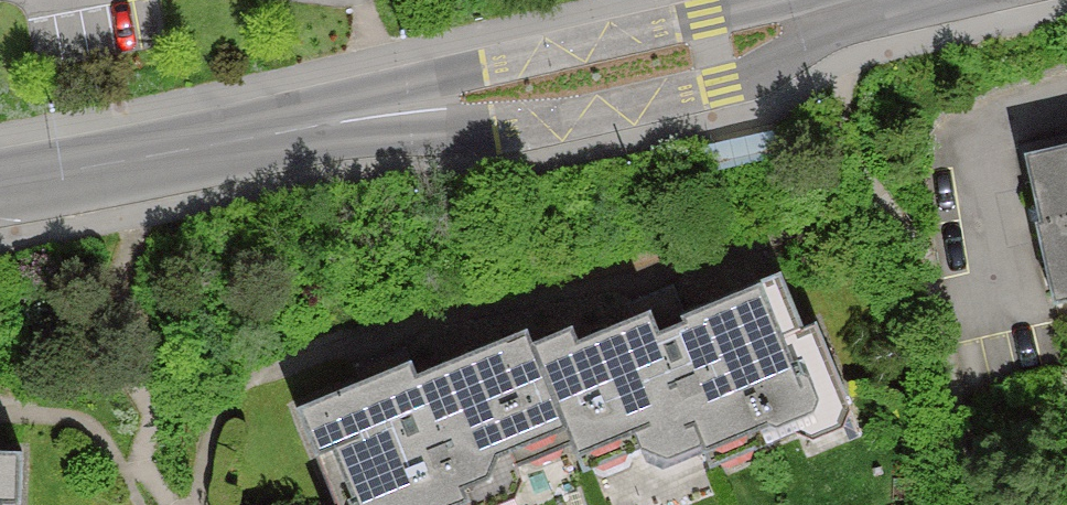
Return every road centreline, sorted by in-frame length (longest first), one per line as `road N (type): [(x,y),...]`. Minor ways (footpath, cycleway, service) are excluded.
road 1 (residential): [(260,139),(495,130),(595,117),(750,79),(814,39),(962,0)]
road 2 (residential): [(771,0),(501,64),(260,139)]
road 3 (residential): [(260,139),(0,188)]

